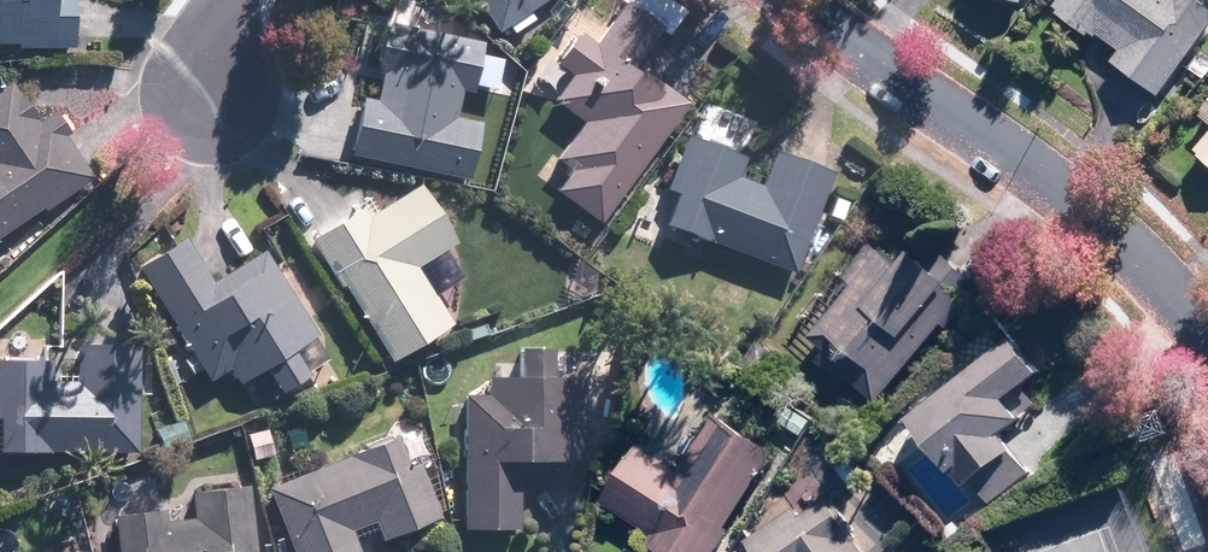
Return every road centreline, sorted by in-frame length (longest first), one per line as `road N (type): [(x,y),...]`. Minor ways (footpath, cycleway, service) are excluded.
road 1 (residential): [(795,0),(1124,246),(1207,341)]

